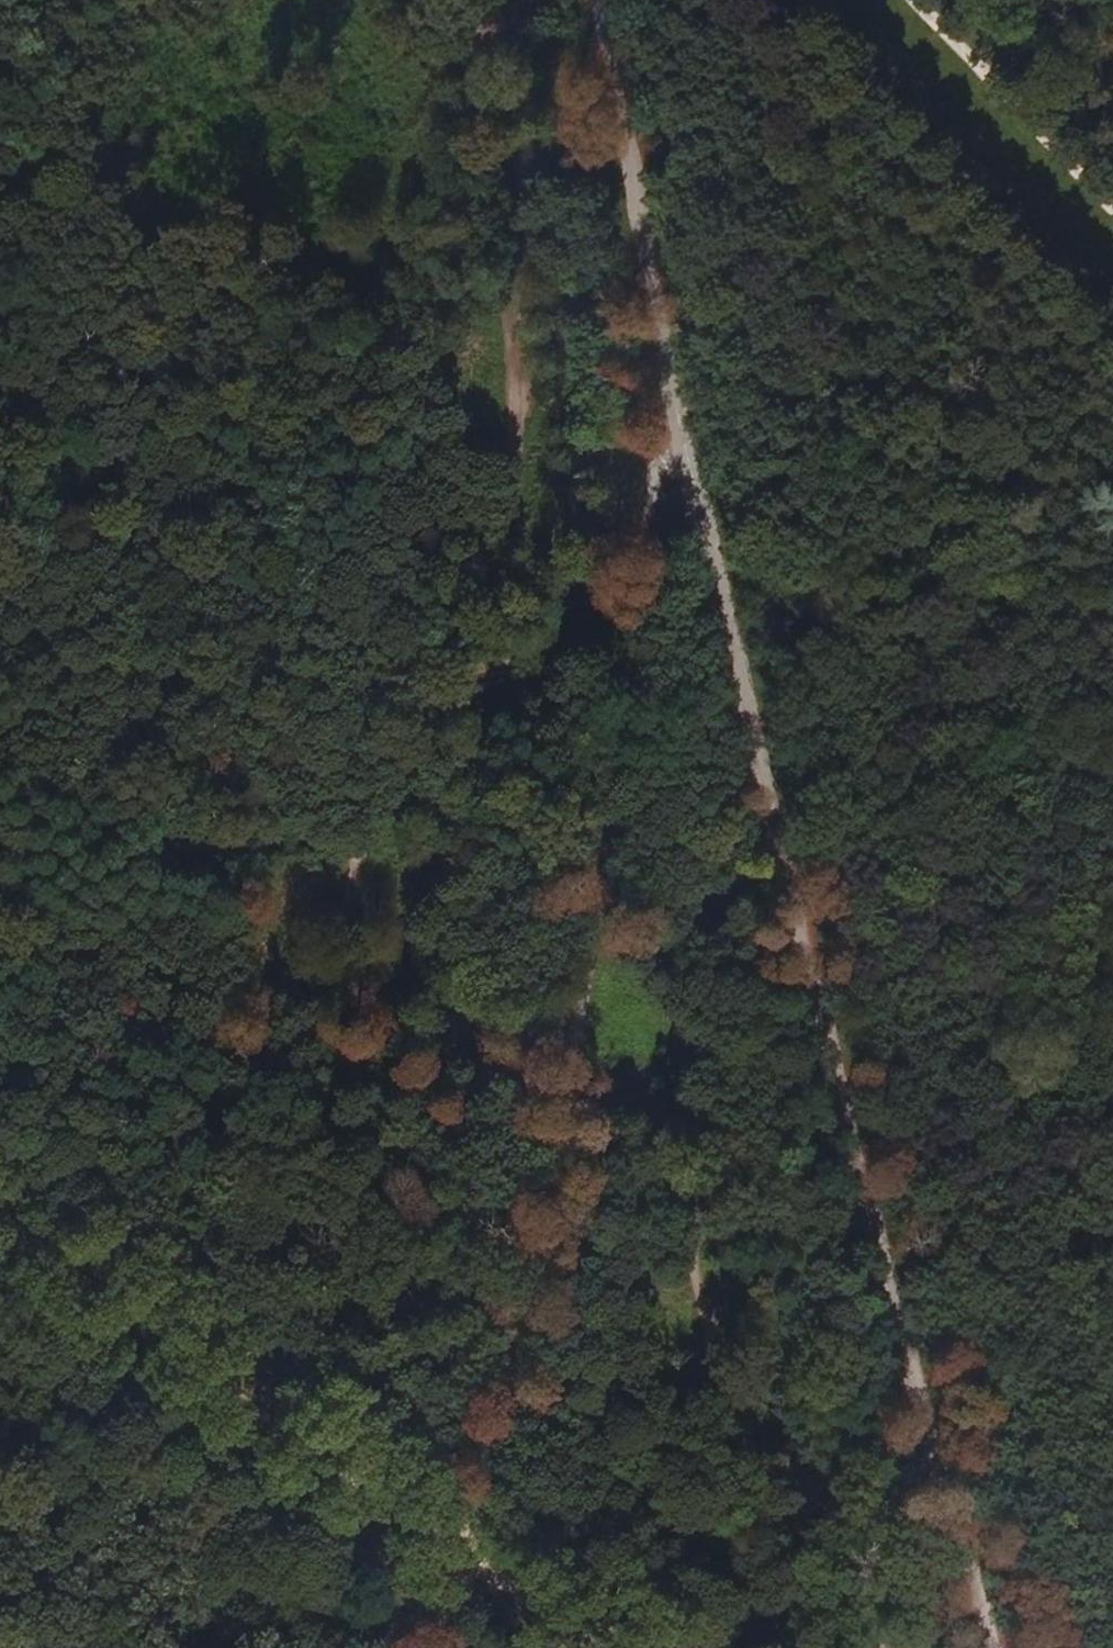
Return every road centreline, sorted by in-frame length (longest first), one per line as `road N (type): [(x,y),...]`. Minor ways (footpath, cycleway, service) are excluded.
road 1 (track): [(0,1219),(610,1647)]
road 2 (track): [(949,37),(1112,210)]

